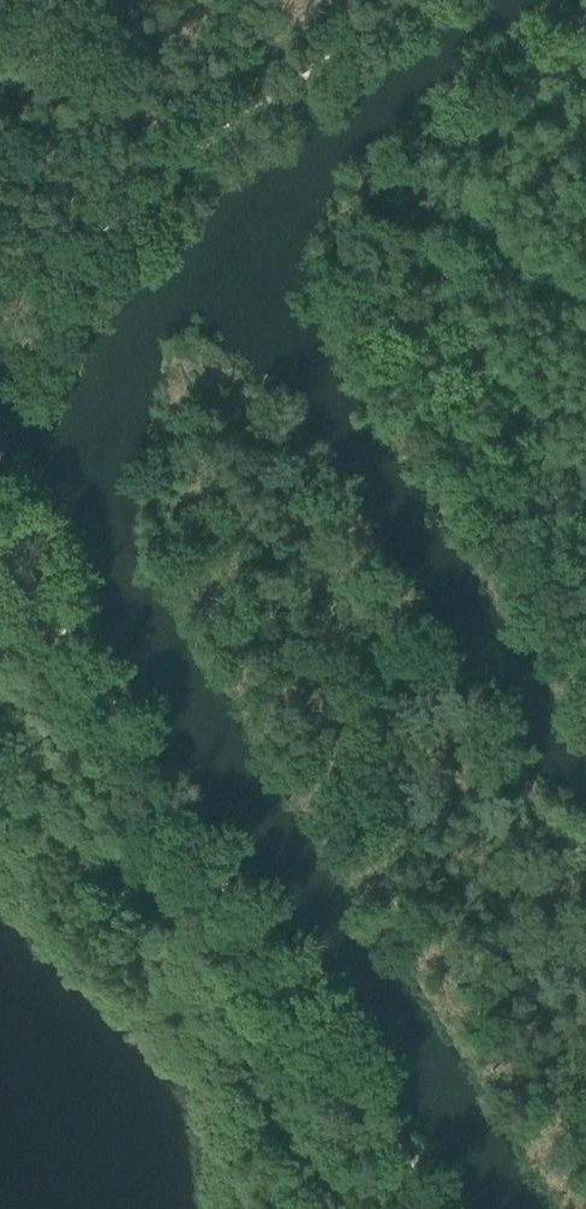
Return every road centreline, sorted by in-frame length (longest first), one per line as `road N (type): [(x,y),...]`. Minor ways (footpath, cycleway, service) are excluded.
road 1 (track): [(436,1208),(0,537)]
road 2 (track): [(0,240),(34,258),(76,250),(190,154),(403,0)]

